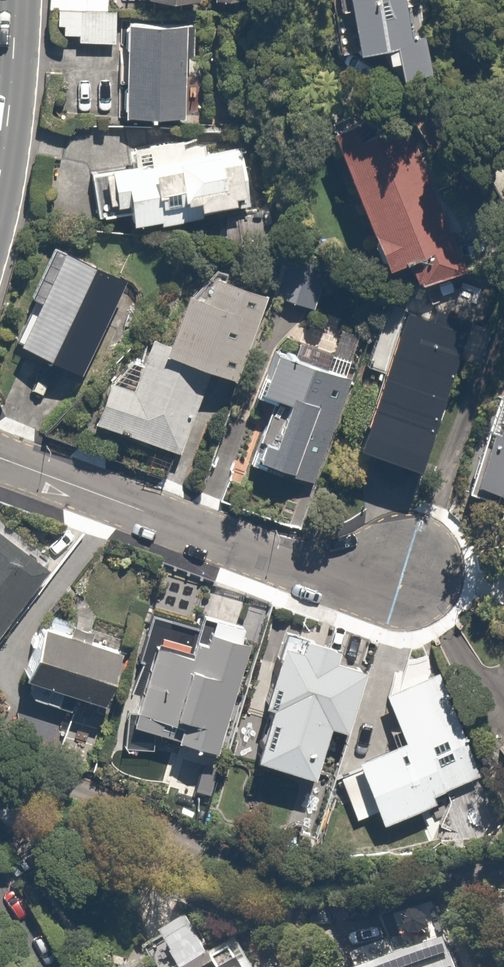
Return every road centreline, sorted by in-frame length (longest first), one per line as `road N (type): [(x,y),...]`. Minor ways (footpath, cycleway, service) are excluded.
road 1 (residential): [(0,458),(305,565),(413,586)]
road 2 (secondary): [(16,0),(0,169)]

